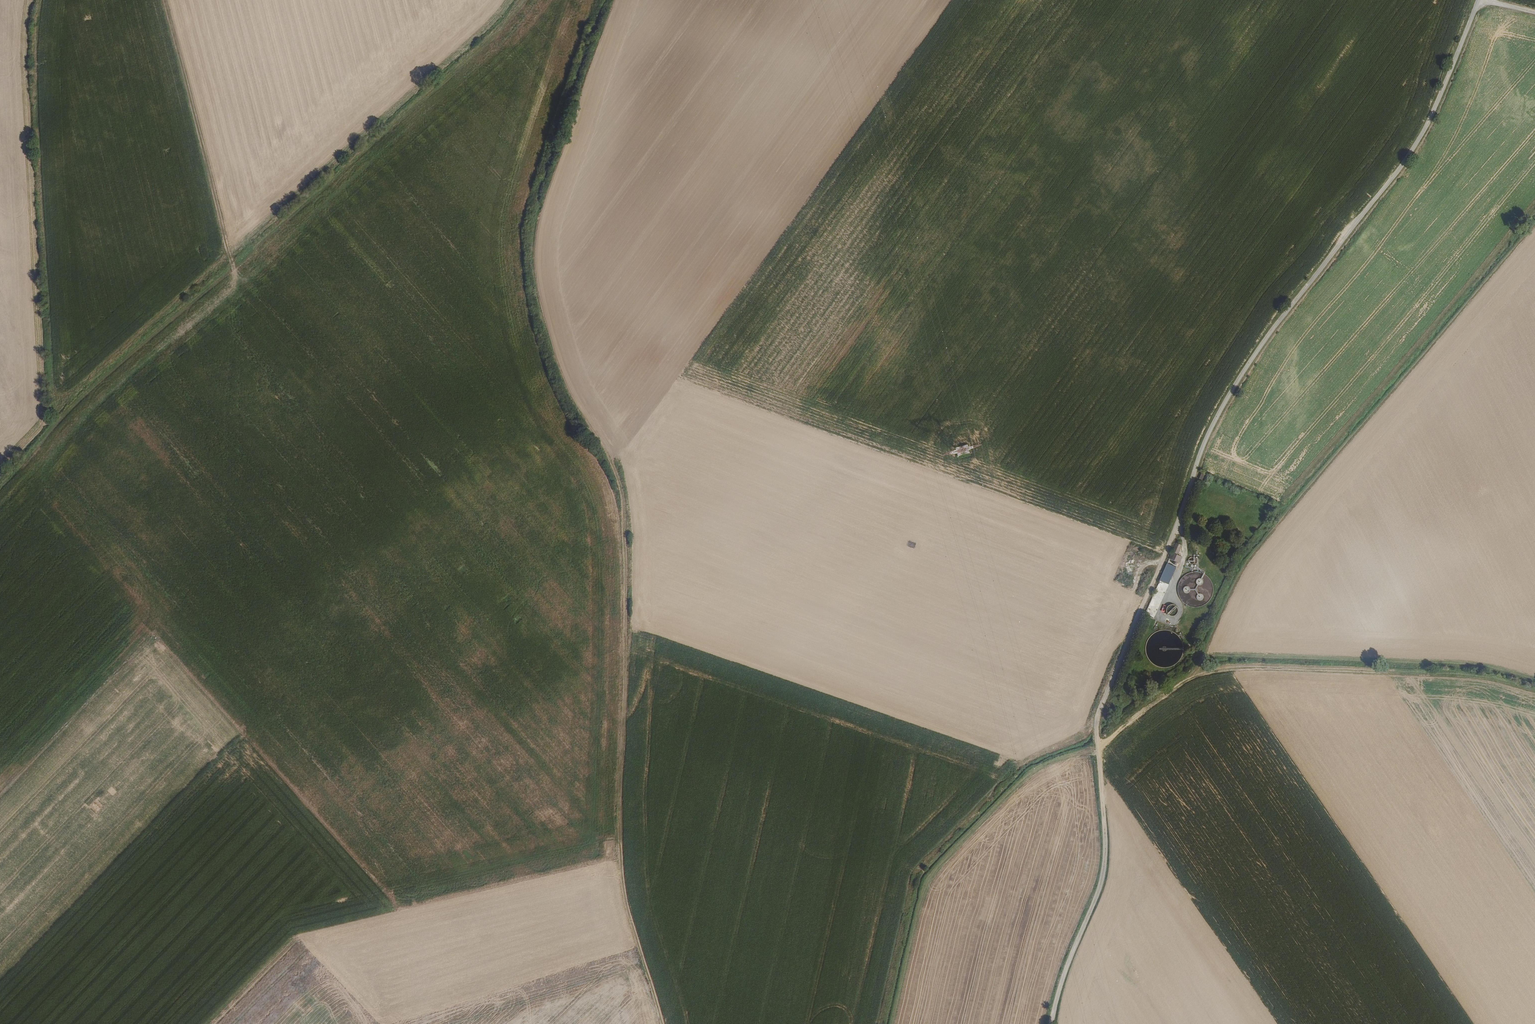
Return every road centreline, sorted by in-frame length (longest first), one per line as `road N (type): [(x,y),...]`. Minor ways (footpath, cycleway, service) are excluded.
road 1 (track): [(606,0),(540,194),(533,279),(565,390),(622,488),(628,567),(620,893),(659,1023)]
road 2 (unclassified): [(1479,0),(1425,128),(1254,355),(1207,436),(1185,502)]
road 3 (track): [(1185,502),(1098,721),(1105,861),(1051,1023)]
road 4 (track): [(1384,673),(1232,667),(1189,679),(1099,747)]

